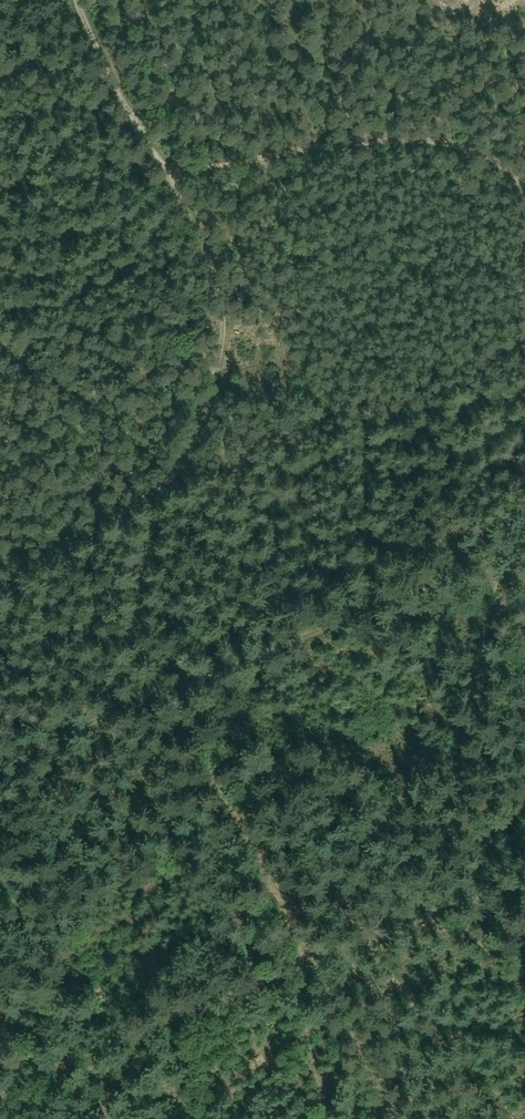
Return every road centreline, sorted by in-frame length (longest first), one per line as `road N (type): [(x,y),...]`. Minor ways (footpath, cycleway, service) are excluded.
road 1 (track): [(169,172),(210,253),(226,361),(145,541),(138,620),(159,680)]
road 2 (track): [(159,680),(397,1118)]
road 3 (track): [(159,680),(524,533)]
road 4 (track): [(524,187),(461,151),(418,143),(169,172)]
road 5 (track): [(0,584),(167,483)]
road 6 (track): [(0,743),(159,680)]

